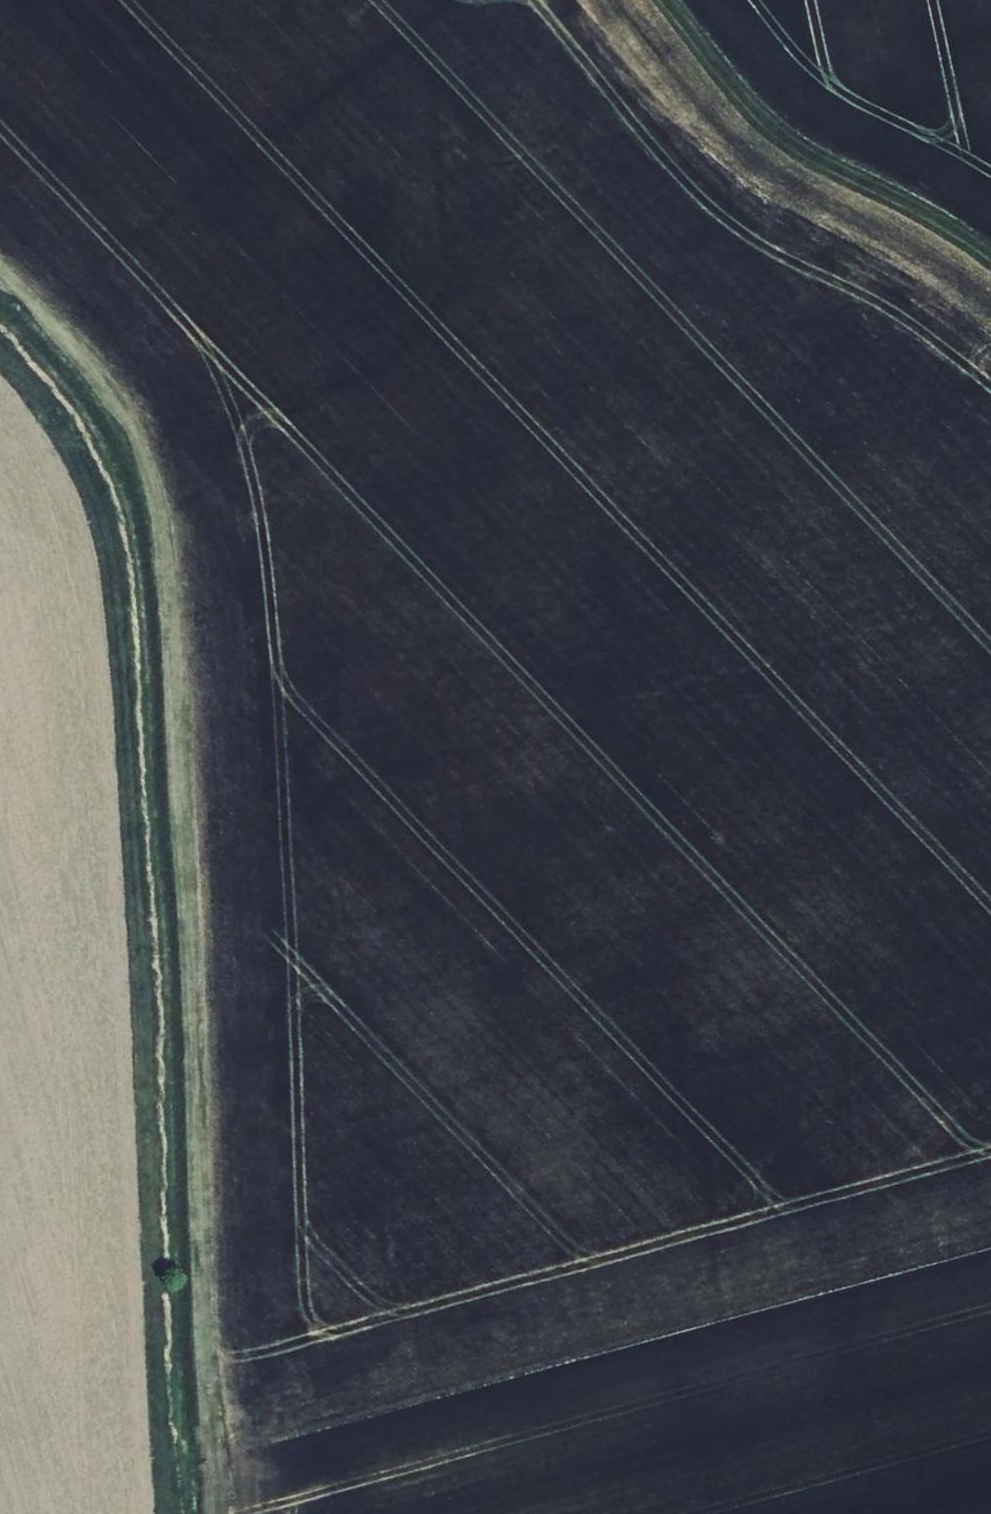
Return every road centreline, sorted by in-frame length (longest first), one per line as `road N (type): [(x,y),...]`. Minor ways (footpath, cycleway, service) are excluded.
road 1 (track): [(664,0),(785,141),(916,206),(990,258)]

